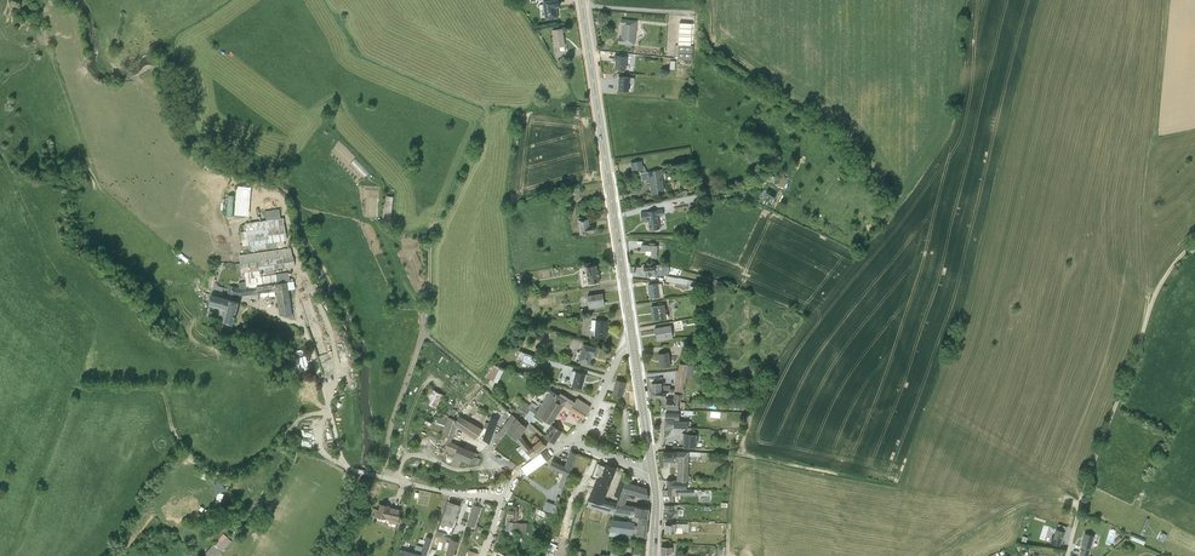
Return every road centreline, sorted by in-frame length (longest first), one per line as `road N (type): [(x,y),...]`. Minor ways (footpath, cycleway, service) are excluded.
road 1 (secondary): [(581,0),(632,338)]
road 2 (unclassified): [(503,499),(347,467),(304,328),(286,321)]
road 3 (track): [(1080,501),(1153,294),(1194,243)]
road 4 (track): [(170,420),(200,466),(230,473),(264,461),(304,417),(328,406)]
road 5 (track): [(386,478),(394,417),(423,336)]
road 6 (secondary): [(632,338),(652,475)]
road 7 (track): [(298,264),(335,353),(335,376),(320,375)]
road 8 (residential): [(632,338),(571,442)]

